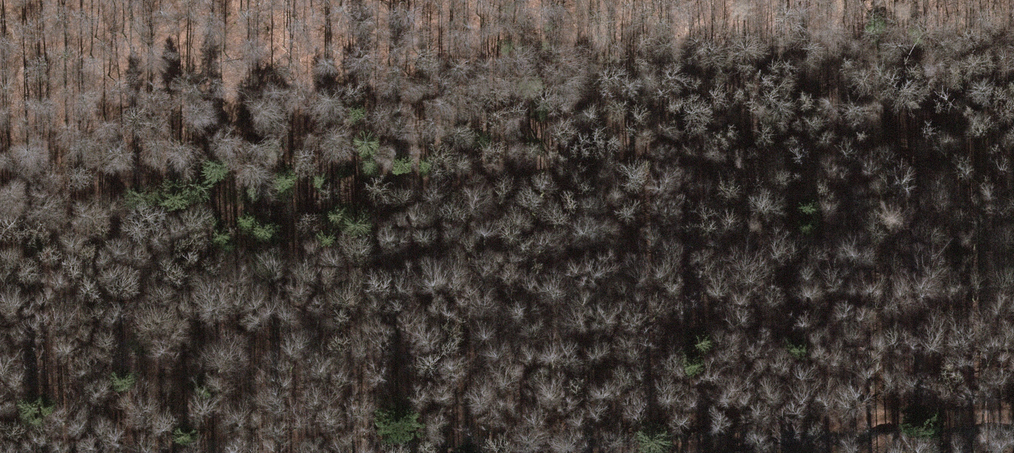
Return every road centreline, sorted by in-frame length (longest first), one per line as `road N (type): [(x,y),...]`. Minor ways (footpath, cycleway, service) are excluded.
road 1 (track): [(0,163),(229,220),(433,184),(1013,116)]
road 2 (track): [(660,452),(842,423),(1013,428)]
road 3 (track): [(0,297),(69,240),(182,208)]

